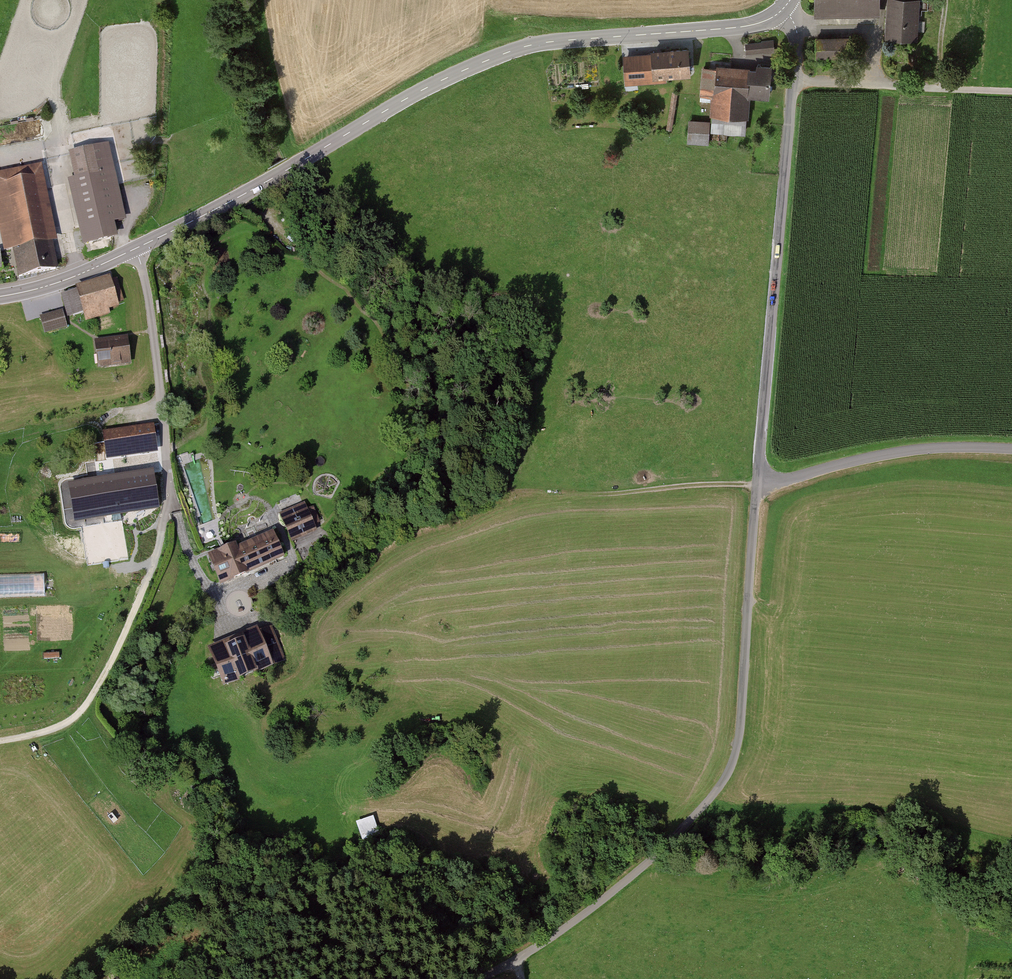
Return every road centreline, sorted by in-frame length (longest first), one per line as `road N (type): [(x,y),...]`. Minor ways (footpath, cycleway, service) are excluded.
road 1 (tertiary): [(139,249),(486,60),(572,39),(749,26),(783,9)]
road 2 (unclassified): [(766,481),(757,500),(731,770),(703,810),(585,915),(480,978)]
road 3 (unclassified): [(783,9),(797,33),(761,453),(766,481)]
road 4 (track): [(170,493),(148,578),(92,697),(66,723),(0,741)]
road 5 (unclassified): [(766,481),(937,448),(1011,449)]
road 6 (residential): [(139,249),(170,493)]
road 7 (track): [(537,492),(766,481)]
road 8 (track): [(793,83),(1011,92)]
road 9 (tertiary): [(0,291),(68,279),(139,249)]

